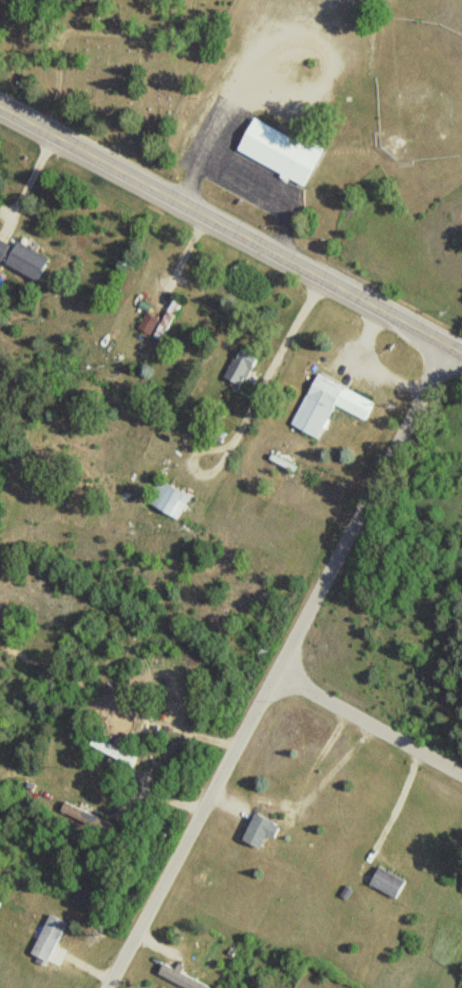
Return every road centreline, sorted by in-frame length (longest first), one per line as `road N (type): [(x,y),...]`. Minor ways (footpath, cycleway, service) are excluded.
road 1 (residential): [(107,987),(445,346)]
road 2 (secondary): [(461,355),(0,109)]
road 3 (residential): [(461,773),(278,673)]

